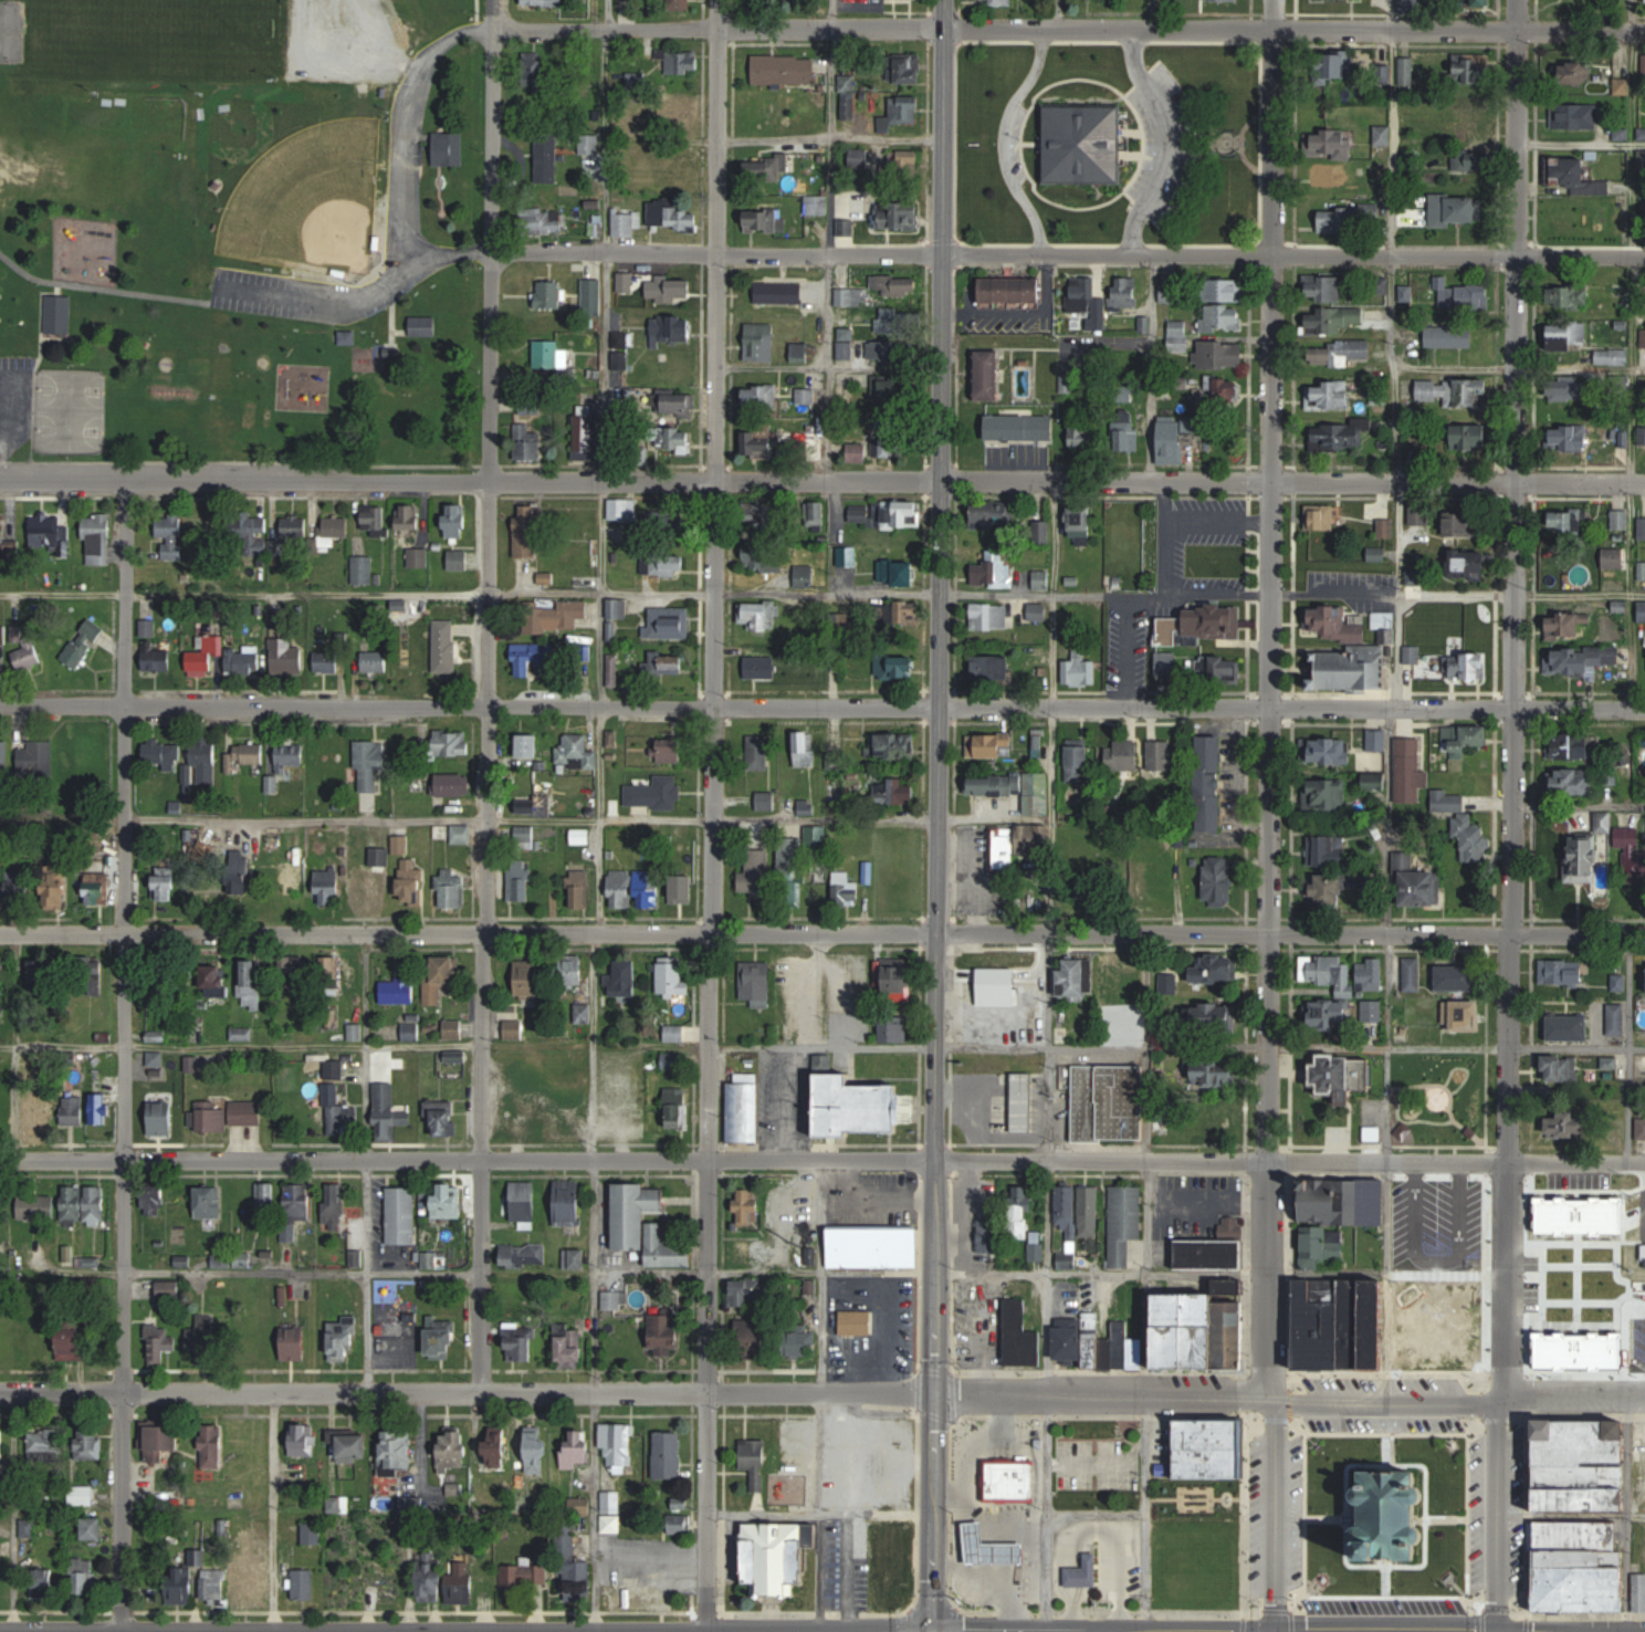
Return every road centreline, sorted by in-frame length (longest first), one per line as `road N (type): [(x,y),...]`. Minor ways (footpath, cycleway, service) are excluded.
road 1 (residential): [(1644,1398),(0,1392)]
road 2 (primary): [(929,1631),(944,0)]
road 3 (residential): [(1266,1631),(1273,0)]
road 4 (residential): [(1516,480),(0,481)]
road 5 (residential): [(1512,710),(0,704)]
road 6 (residential): [(1509,1164),(0,1160)]
road 7 (residential): [(1507,935),(0,933)]
road 8 (residential): [(1501,1400),(1517,0)]
road 9 (residential): [(479,1391),(494,0)]
road 10 (residential): [(709,1391),(720,0)]
road 11 (residential): [(124,1631),(128,482)]
road 12 (residential): [(1517,36),(720,27)]
road 13 (residential): [(488,251),(1271,255)]
road 14 (residential): [(1271,255),(1644,257)]
road 15 (residential): [(707,1631),(709,1391)]
road 16 (residential): [(720,27),(494,28)]
road 17 (residential): [(1644,934),(1507,935)]
road 18 (residential): [(1509,1164),(1644,1163)]
road 19 (residential): [(1644,711),(1512,710)]
road 20 (residential): [(1644,479),(1516,480)]
road 21 (residential): [(1644,34),(1517,36)]

